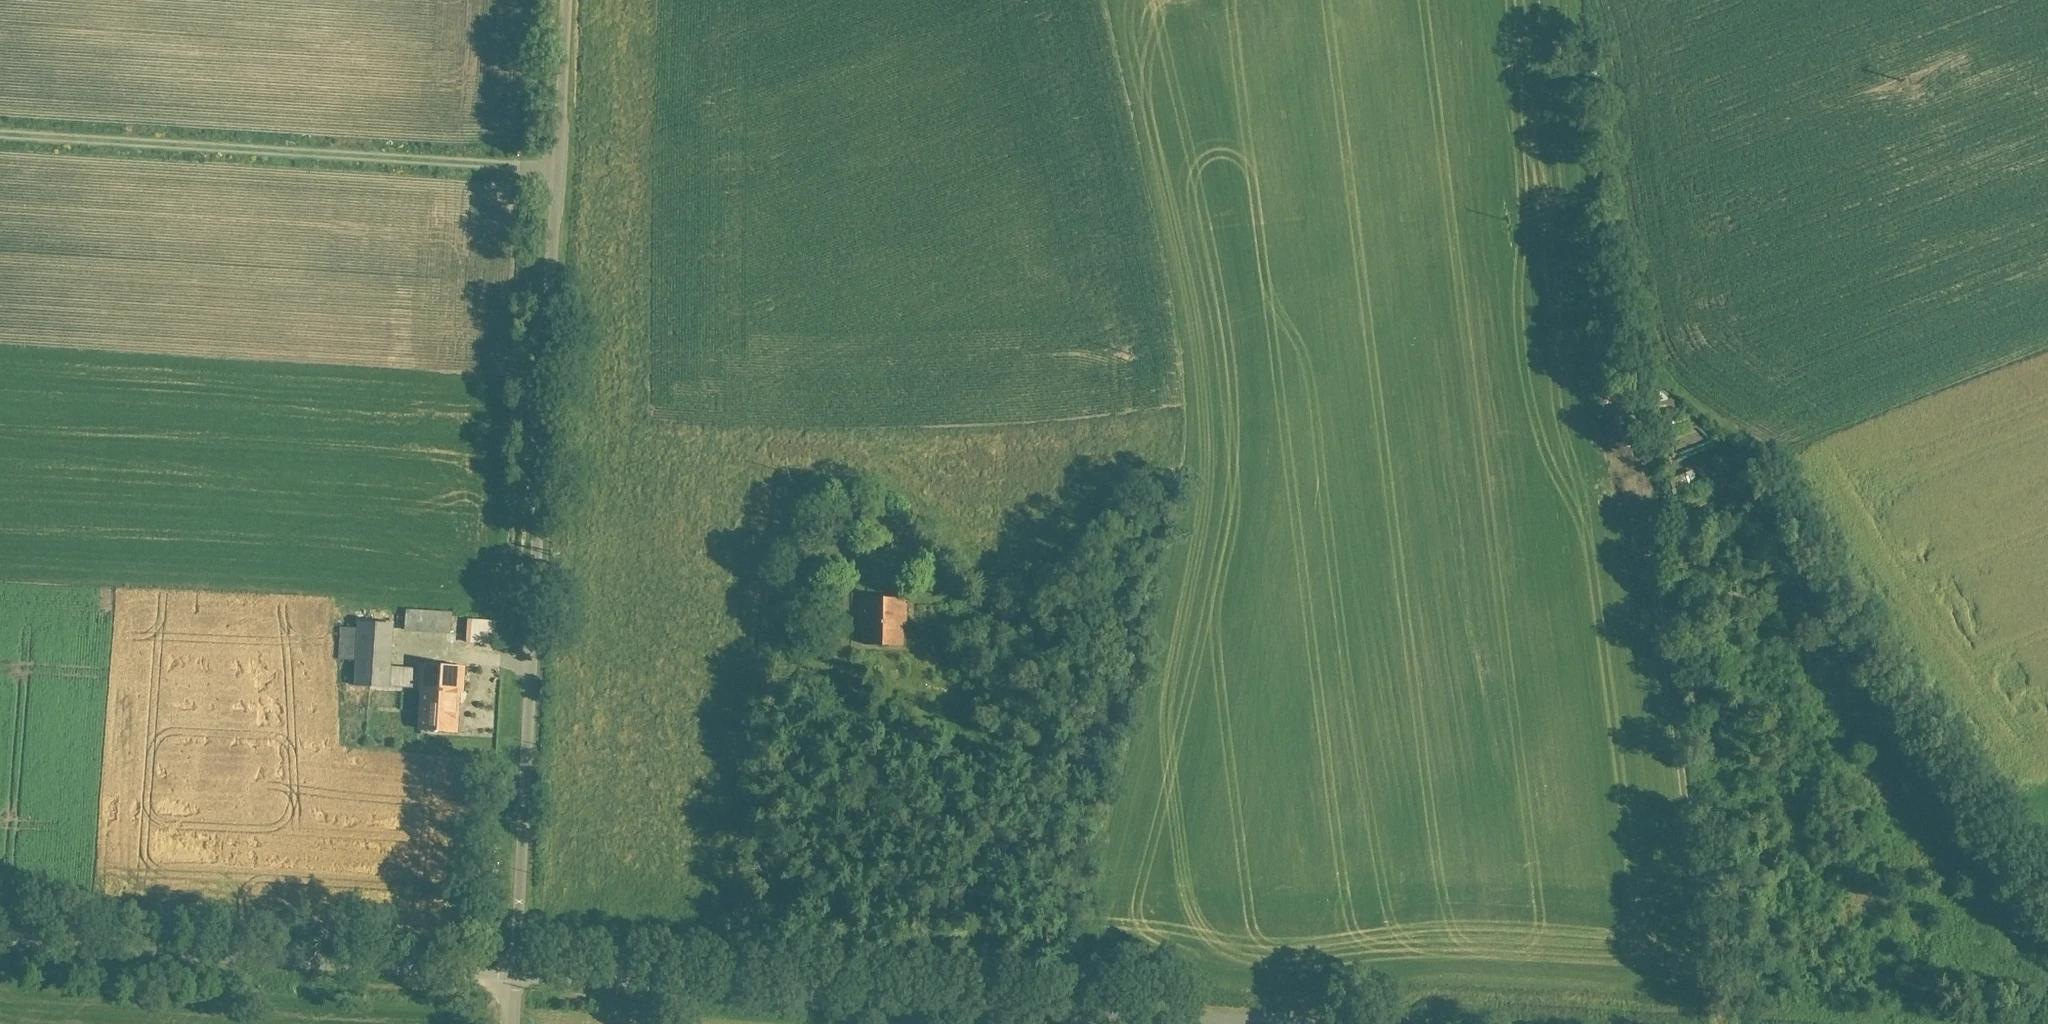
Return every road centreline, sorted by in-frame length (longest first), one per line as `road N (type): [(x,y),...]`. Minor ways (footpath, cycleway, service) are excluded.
road 1 (residential): [(511,980),(561,0)]
road 2 (unclassified): [(1163,1023),(511,980)]
road 3 (unclassified): [(511,980),(0,949)]

